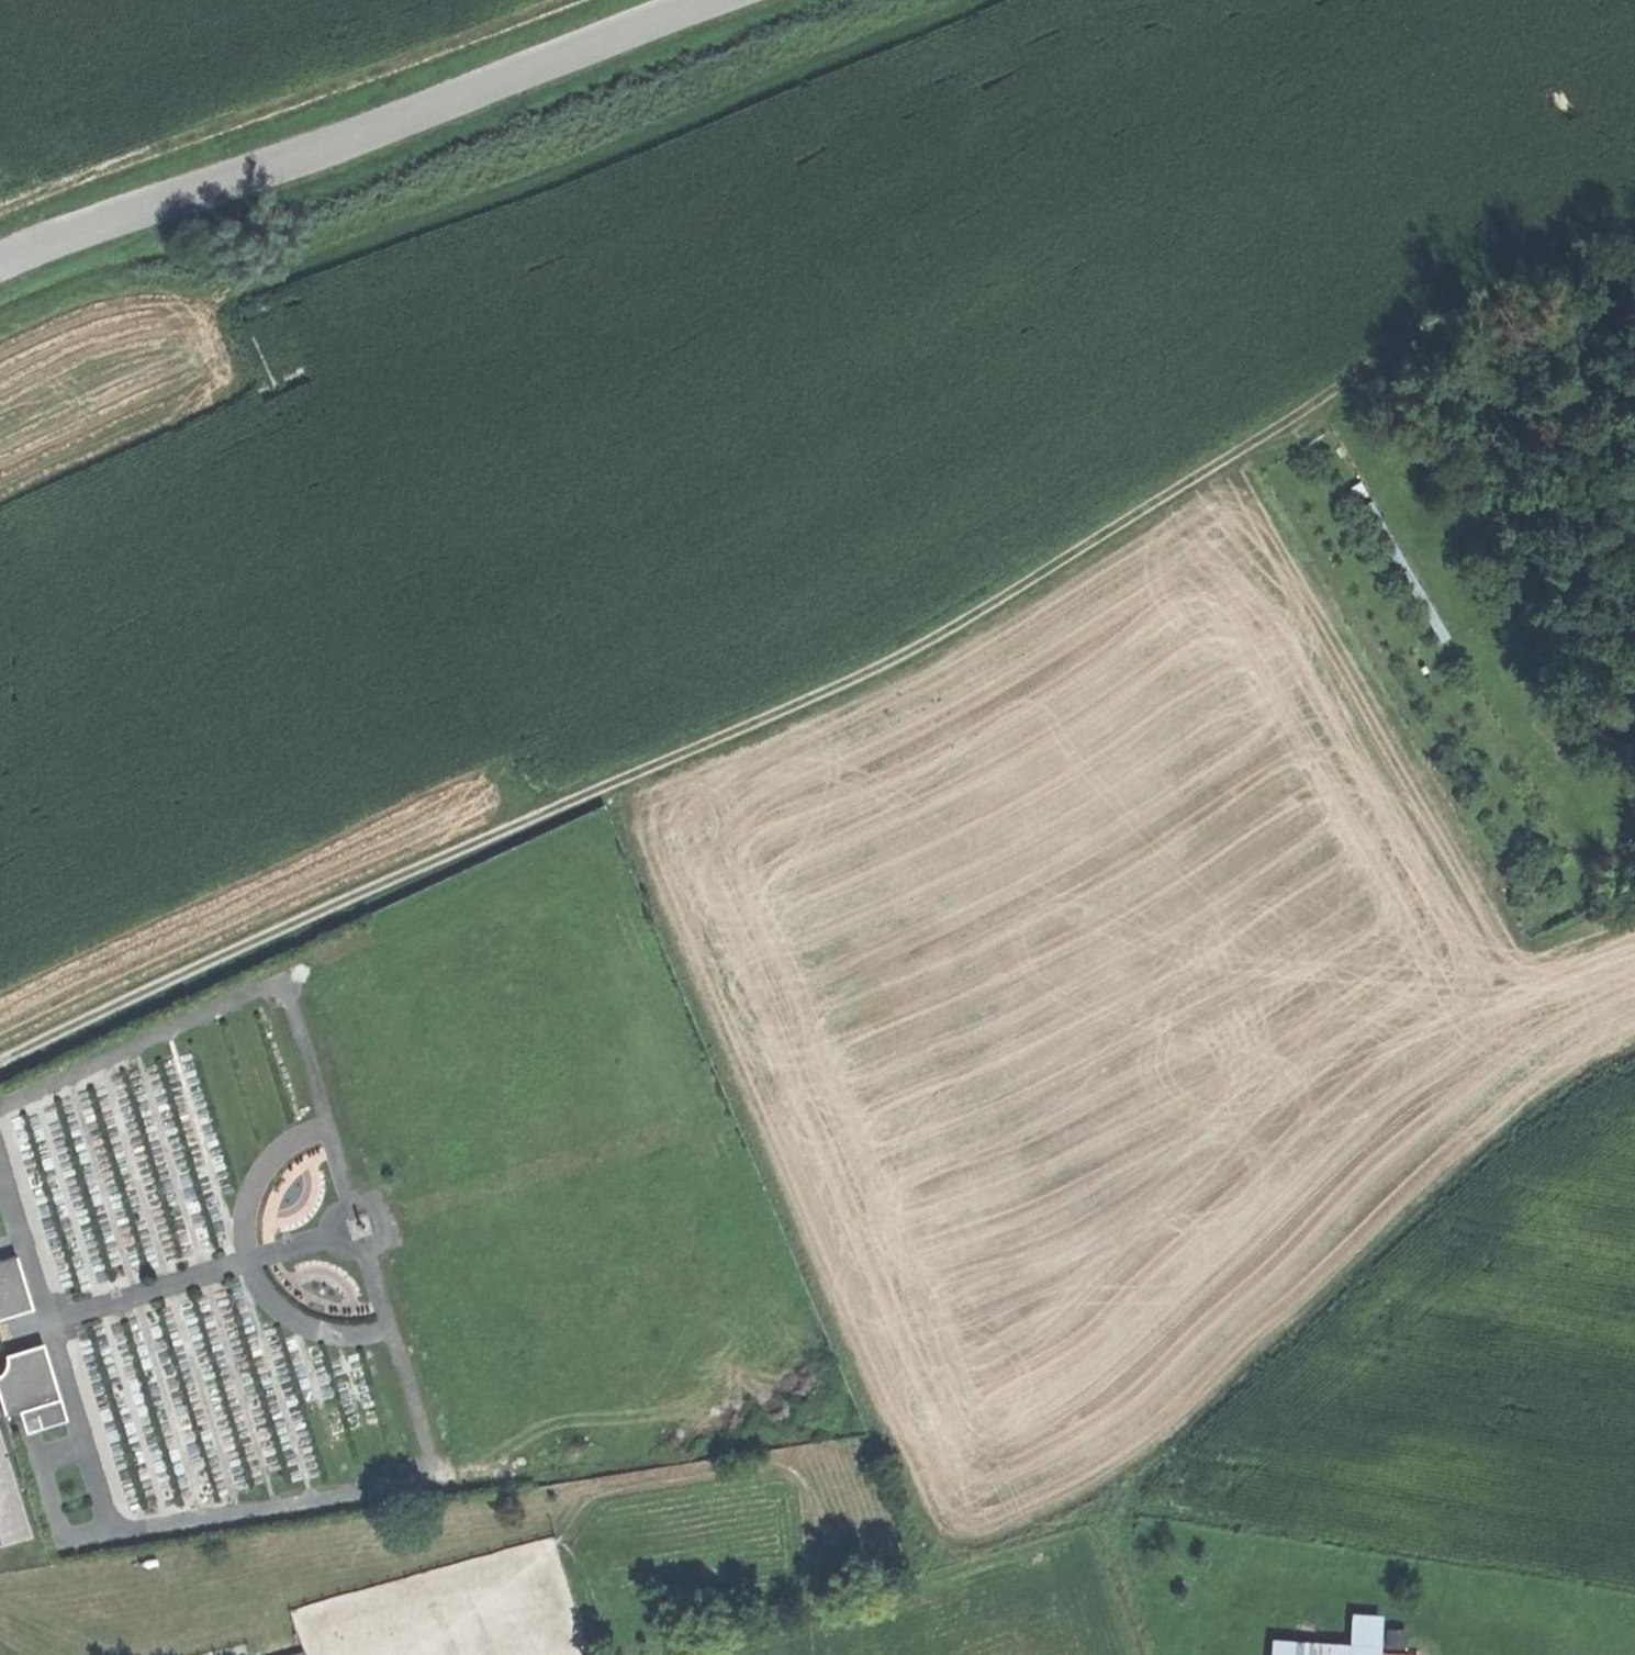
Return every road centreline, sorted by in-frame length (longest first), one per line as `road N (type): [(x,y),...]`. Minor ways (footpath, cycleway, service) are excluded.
road 1 (track): [(1634,232),(1473,308),(1323,392),(947,626),(0,1059)]
road 2 (unclassified): [(0,265),(688,0)]
road 3 (track): [(1149,1654),(1119,1566),(1116,1531),(1142,1469),(1501,1130)]

